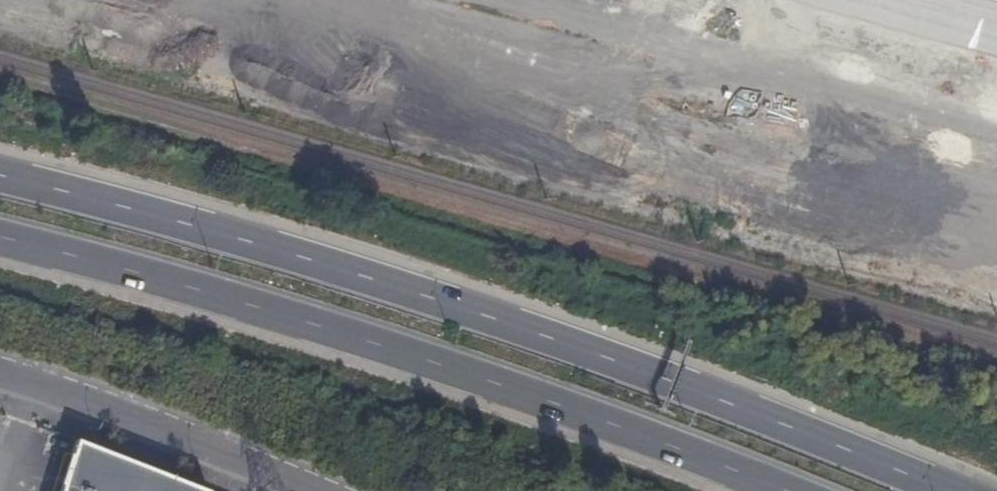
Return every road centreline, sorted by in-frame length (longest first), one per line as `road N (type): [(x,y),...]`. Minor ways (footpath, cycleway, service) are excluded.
road 1 (motorway): [(936,490),(722,403),(349,273),(0,180)]
road 2 (motorway): [(0,243),(306,329),(767,490)]
road 3 (unclassified): [(305,490),(0,379)]

